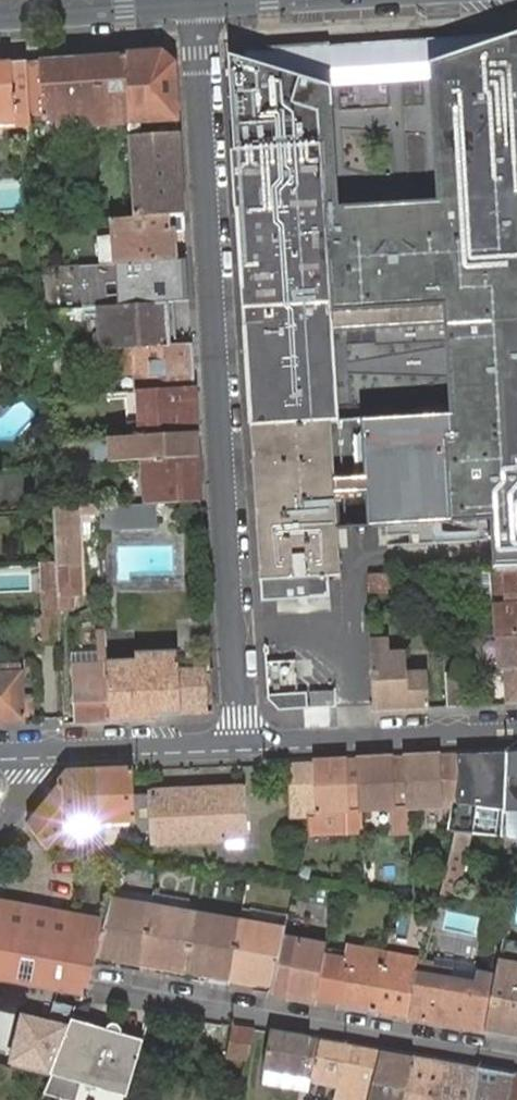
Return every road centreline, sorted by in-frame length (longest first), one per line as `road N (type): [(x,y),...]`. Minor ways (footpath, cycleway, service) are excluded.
road 1 (residential): [(195,2),(241,743)]
road 2 (residential): [(516,1063),(102,992)]
road 3 (residential): [(241,743),(516,733)]
road 4 (residential): [(36,751),(241,743)]
road 5 (secondary): [(195,2),(0,15)]

